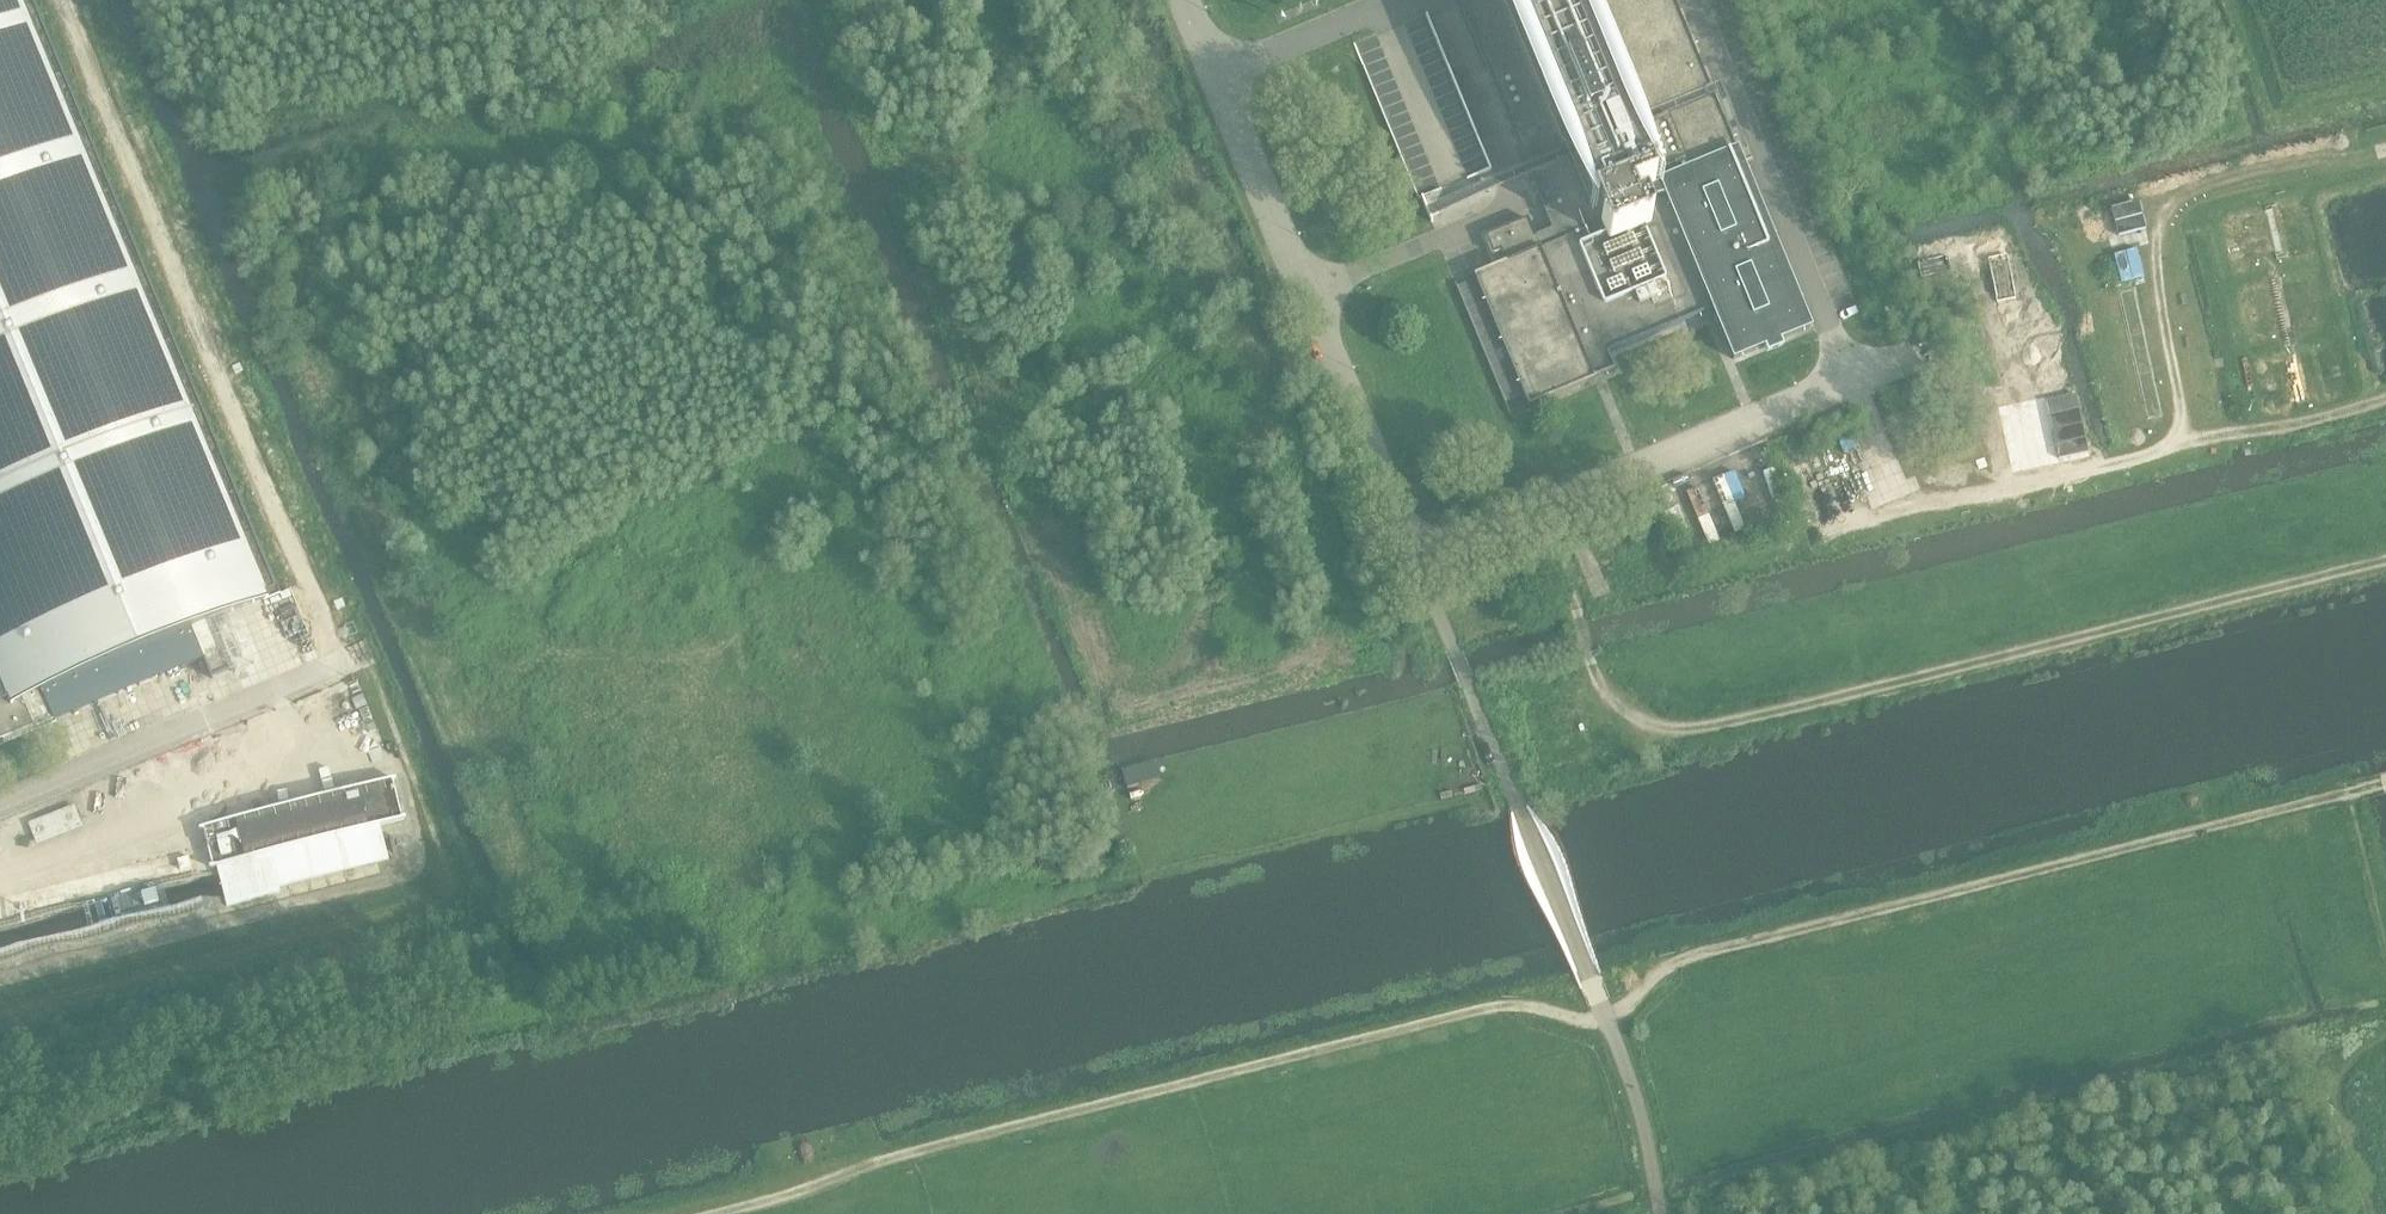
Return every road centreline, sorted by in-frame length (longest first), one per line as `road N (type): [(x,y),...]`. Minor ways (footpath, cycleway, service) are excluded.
road 1 (track): [(1763,422),(1805,488),(1834,514),(1863,519),(2159,452),(2183,416),(2154,243),(2176,194),(2385,151)]
road 2 (unclassified): [(1189,0),(1412,553),(1439,553),(1680,458)]
road 3 (track): [(1589,656),(1615,705),(1653,729),(1691,736),(2385,564)]
road 4 (track): [(66,0),(338,662)]
road 5 (track): [(1936,505),(1883,365)]

